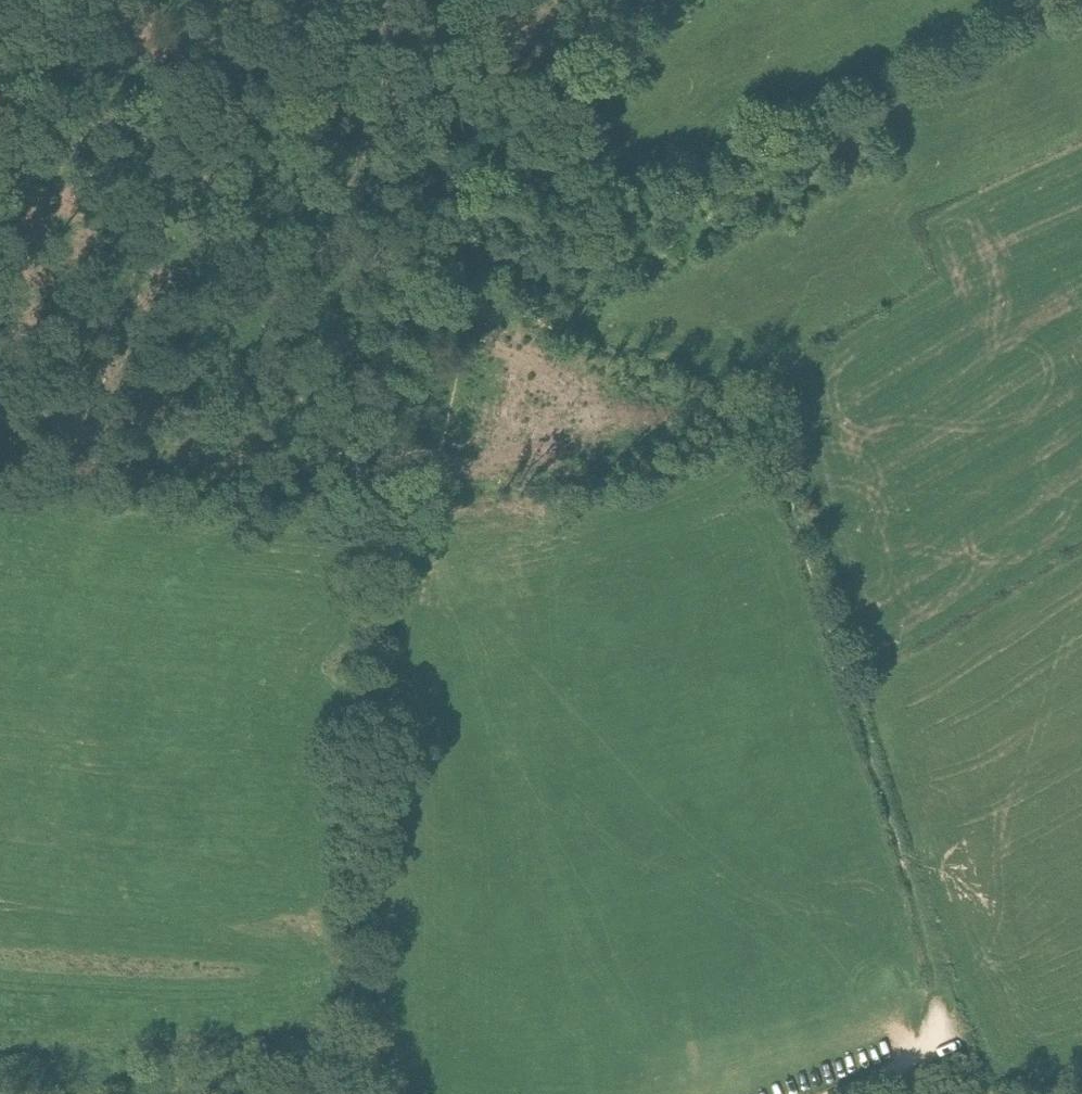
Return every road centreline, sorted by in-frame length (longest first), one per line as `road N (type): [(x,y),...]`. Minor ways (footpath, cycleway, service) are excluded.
road 1 (track): [(879,1093),(942,1062),(955,1014)]

